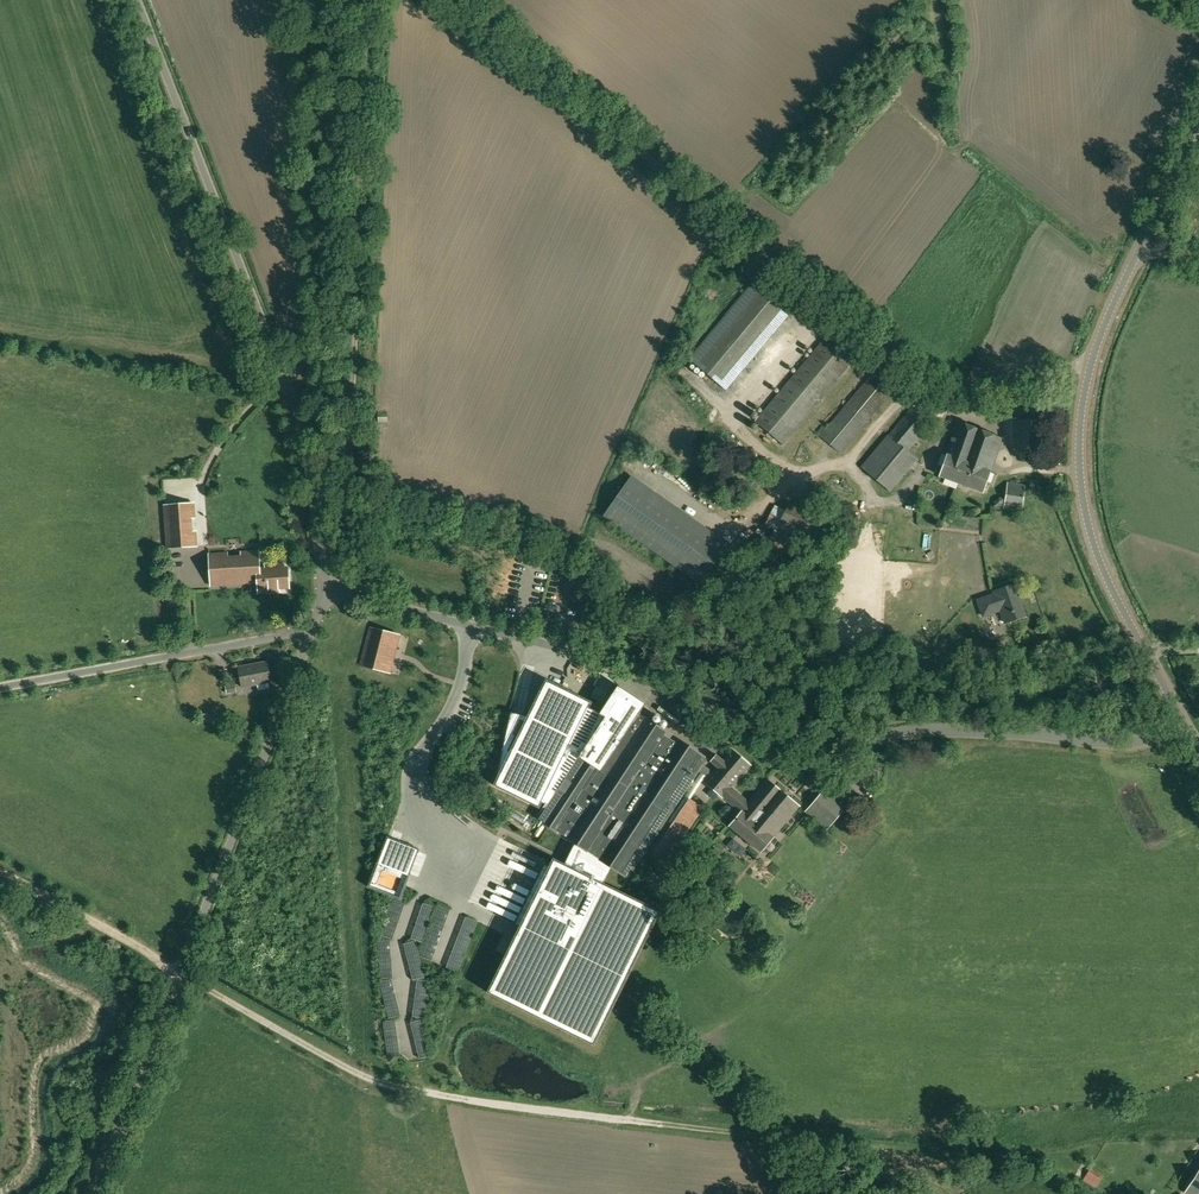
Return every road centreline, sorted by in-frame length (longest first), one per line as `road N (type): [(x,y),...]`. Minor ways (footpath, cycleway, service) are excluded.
road 1 (unclassified): [(324,591),(360,593),(621,664),(726,716),(806,738),(938,731),(1053,737)]
road 2 (track): [(181,974),(384,1089),(863,1152)]
road 3 (unclassified): [(324,591),(302,429),(137,0)]
road 4 (unclassified): [(95,1193),(311,632)]
road 5 (track): [(360,593),(351,478),(368,0)]
road 6 (tertiary): [(1150,660),(1097,555),(1081,487),(1081,420),(1104,327),(1198,127)]
road 7 (track): [(455,0),(816,295)]
road 8 (unclassified): [(0,688),(311,632)]
road 9 (track): [(181,974),(0,871)]
road 10 (unclassified): [(1053,737),(1139,742),(1183,722)]
road 11 (unclassified): [(1150,660),(1066,713),(1053,737)]

